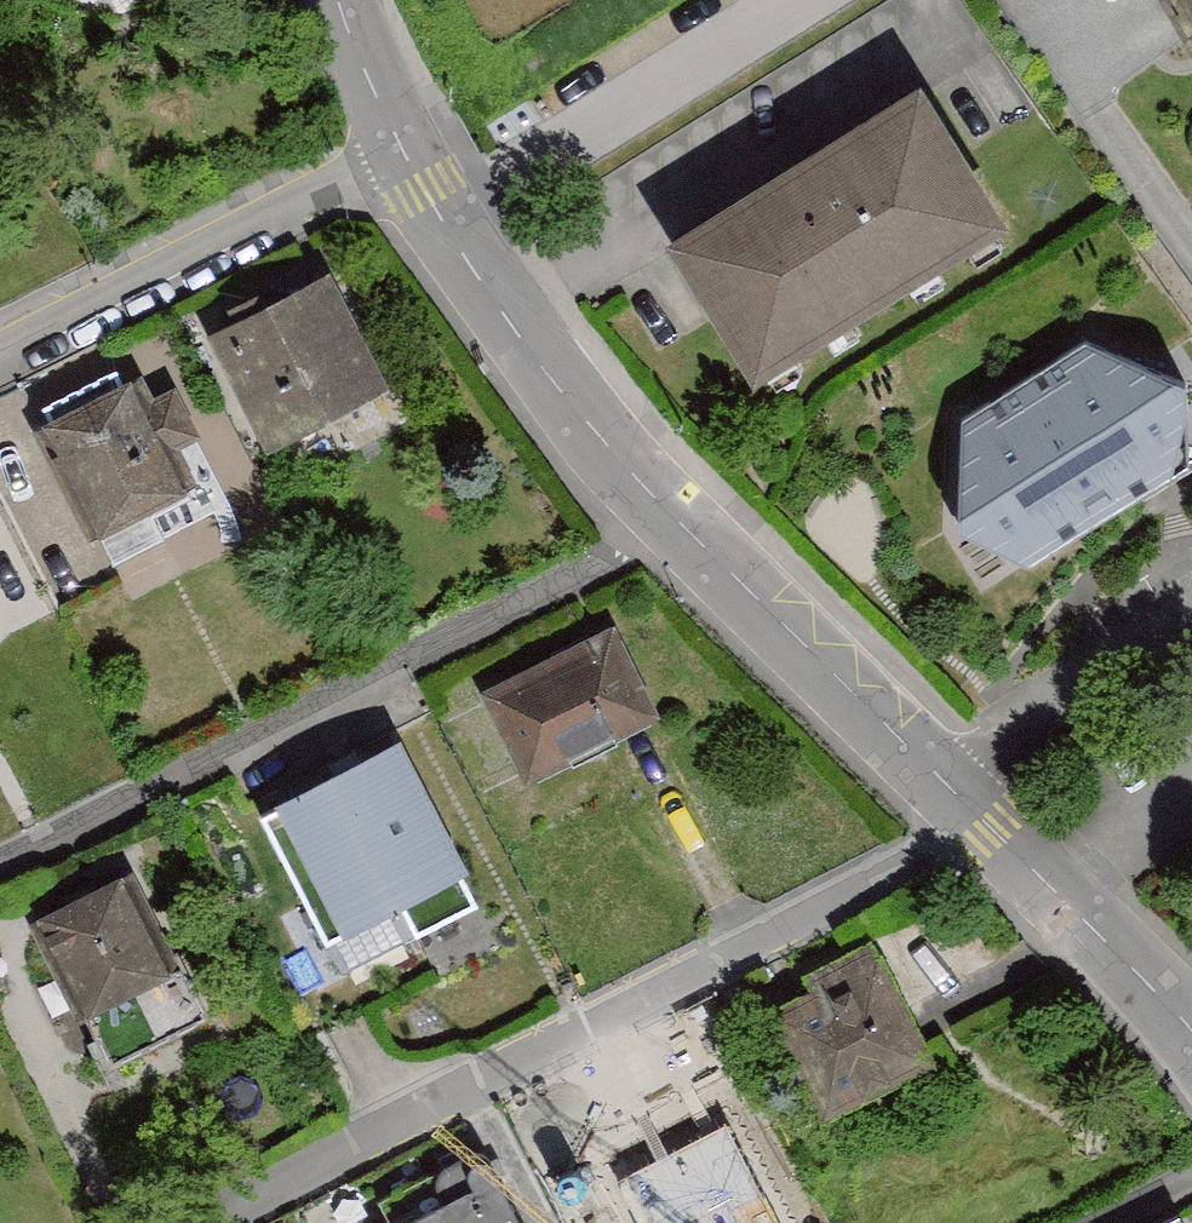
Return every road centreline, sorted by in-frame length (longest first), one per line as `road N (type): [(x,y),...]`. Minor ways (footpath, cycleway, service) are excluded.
road 1 (residential): [(440,218),(558,396),(666,513),(950,789)]
road 2 (residential): [(0,346),(309,193),(406,154)]
road 3 (residential): [(440,218),(810,0)]
road 4 (residential): [(950,789),(1191,1029)]
road 5 (residential): [(950,789),(1033,716),(1191,602)]
road 6 (residential): [(345,0),(406,154)]

